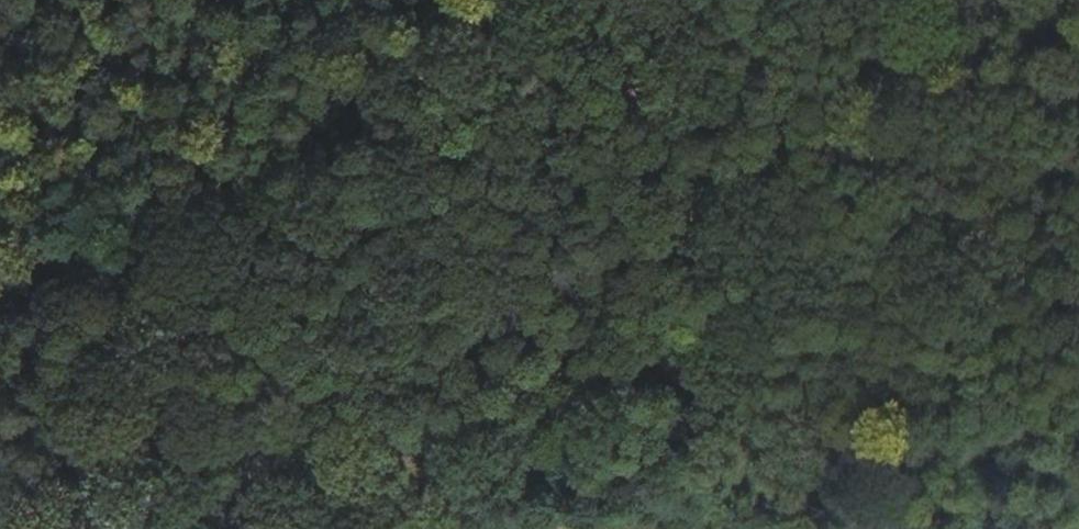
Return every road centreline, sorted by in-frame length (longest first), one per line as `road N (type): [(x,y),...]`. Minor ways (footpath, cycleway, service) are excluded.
road 1 (track): [(0,341),(125,240),(352,98),(483,0)]

